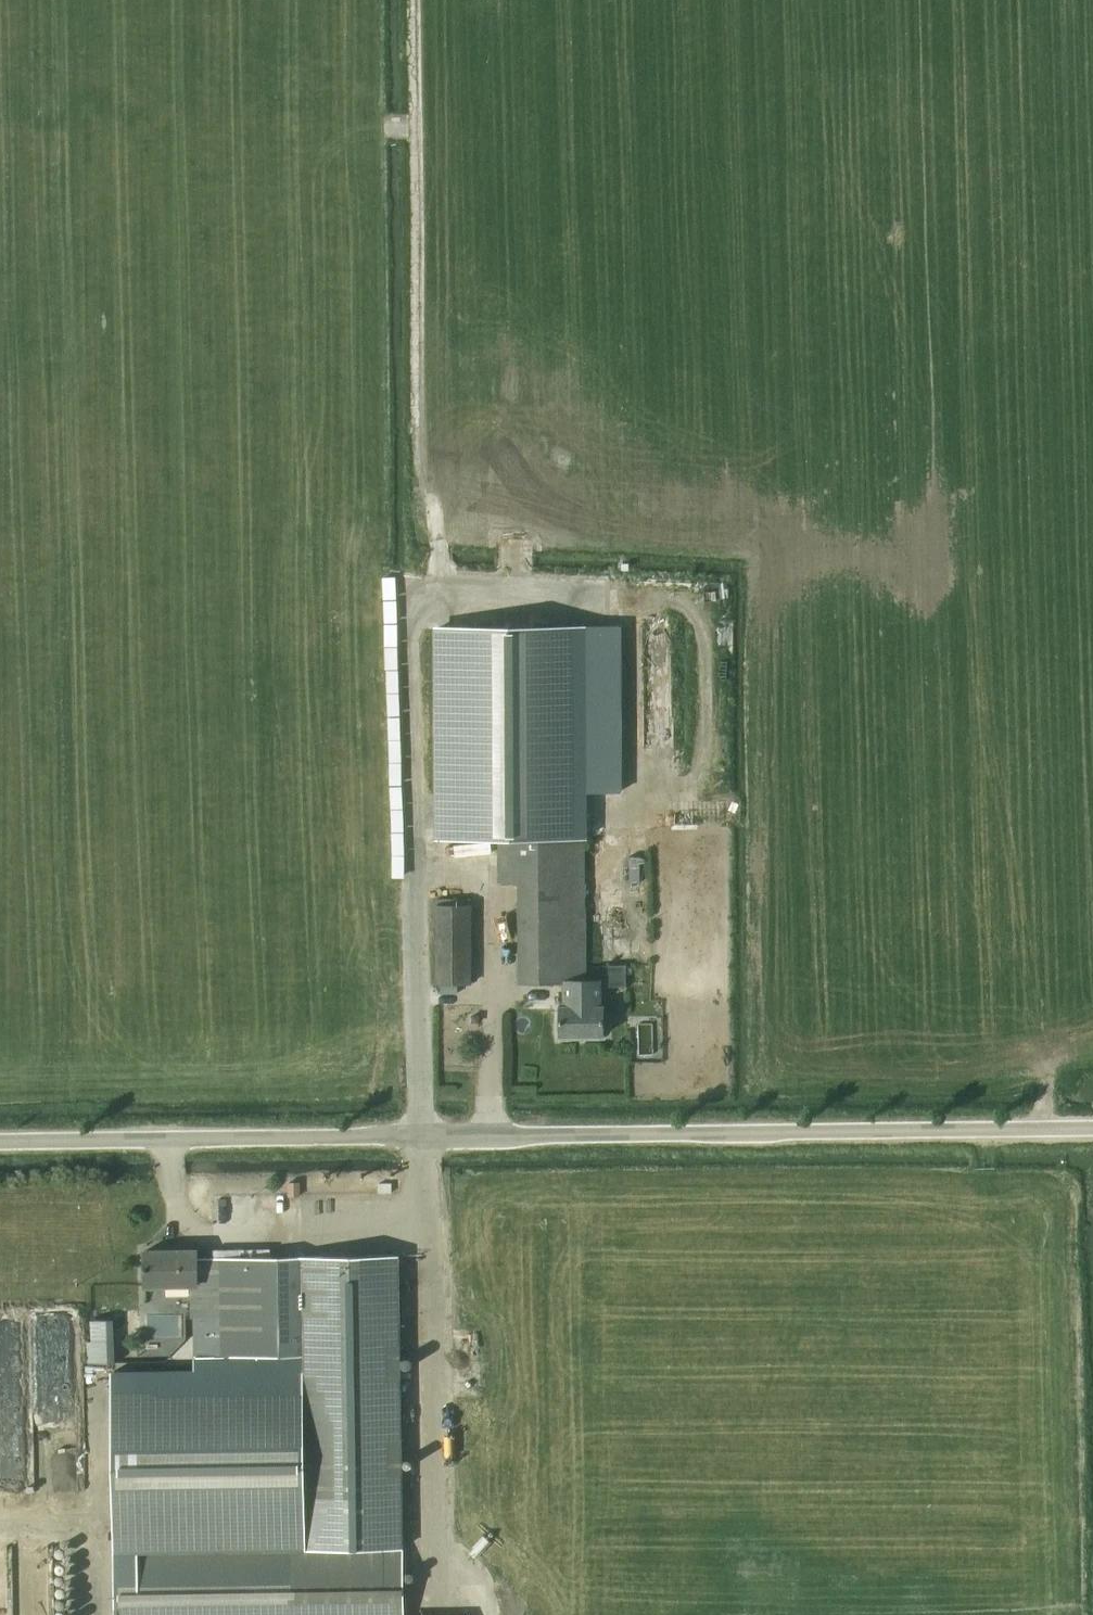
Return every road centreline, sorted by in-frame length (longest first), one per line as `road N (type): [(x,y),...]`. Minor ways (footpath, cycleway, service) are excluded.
road 1 (unclassified): [(0,1141),(1092,1131)]

